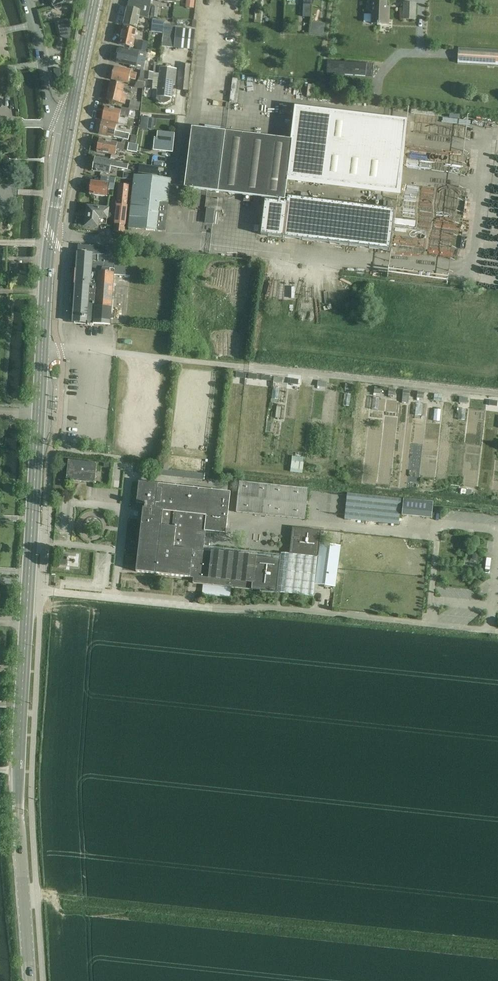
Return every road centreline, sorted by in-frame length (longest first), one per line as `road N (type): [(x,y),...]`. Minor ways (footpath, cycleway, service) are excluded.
road 1 (secondary): [(30,980),(18,770),(51,234)]
road 2 (residential): [(66,235),(114,0)]
road 3 (residential): [(27,0),(52,114),(68,125)]
road 4 (secondary): [(68,125),(93,0)]

